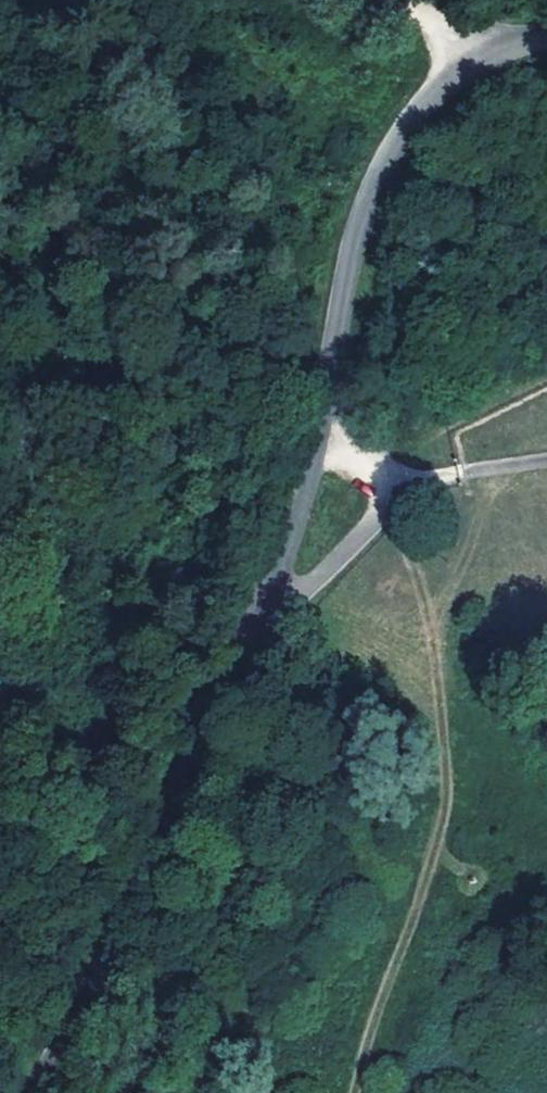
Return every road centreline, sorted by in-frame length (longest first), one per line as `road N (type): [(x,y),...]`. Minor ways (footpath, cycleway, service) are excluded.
road 1 (tertiary): [(51,1092),(177,867),(268,632),(355,247),(384,162),(460,73),(485,55),(546,35)]
road 2 (track): [(399,494),(456,689),(451,811),(351,1092)]
road 3 (track): [(268,632),(399,494)]
road 4 (track): [(399,494),(460,472),(546,464)]
road 5 (track): [(390,479),(326,376)]

